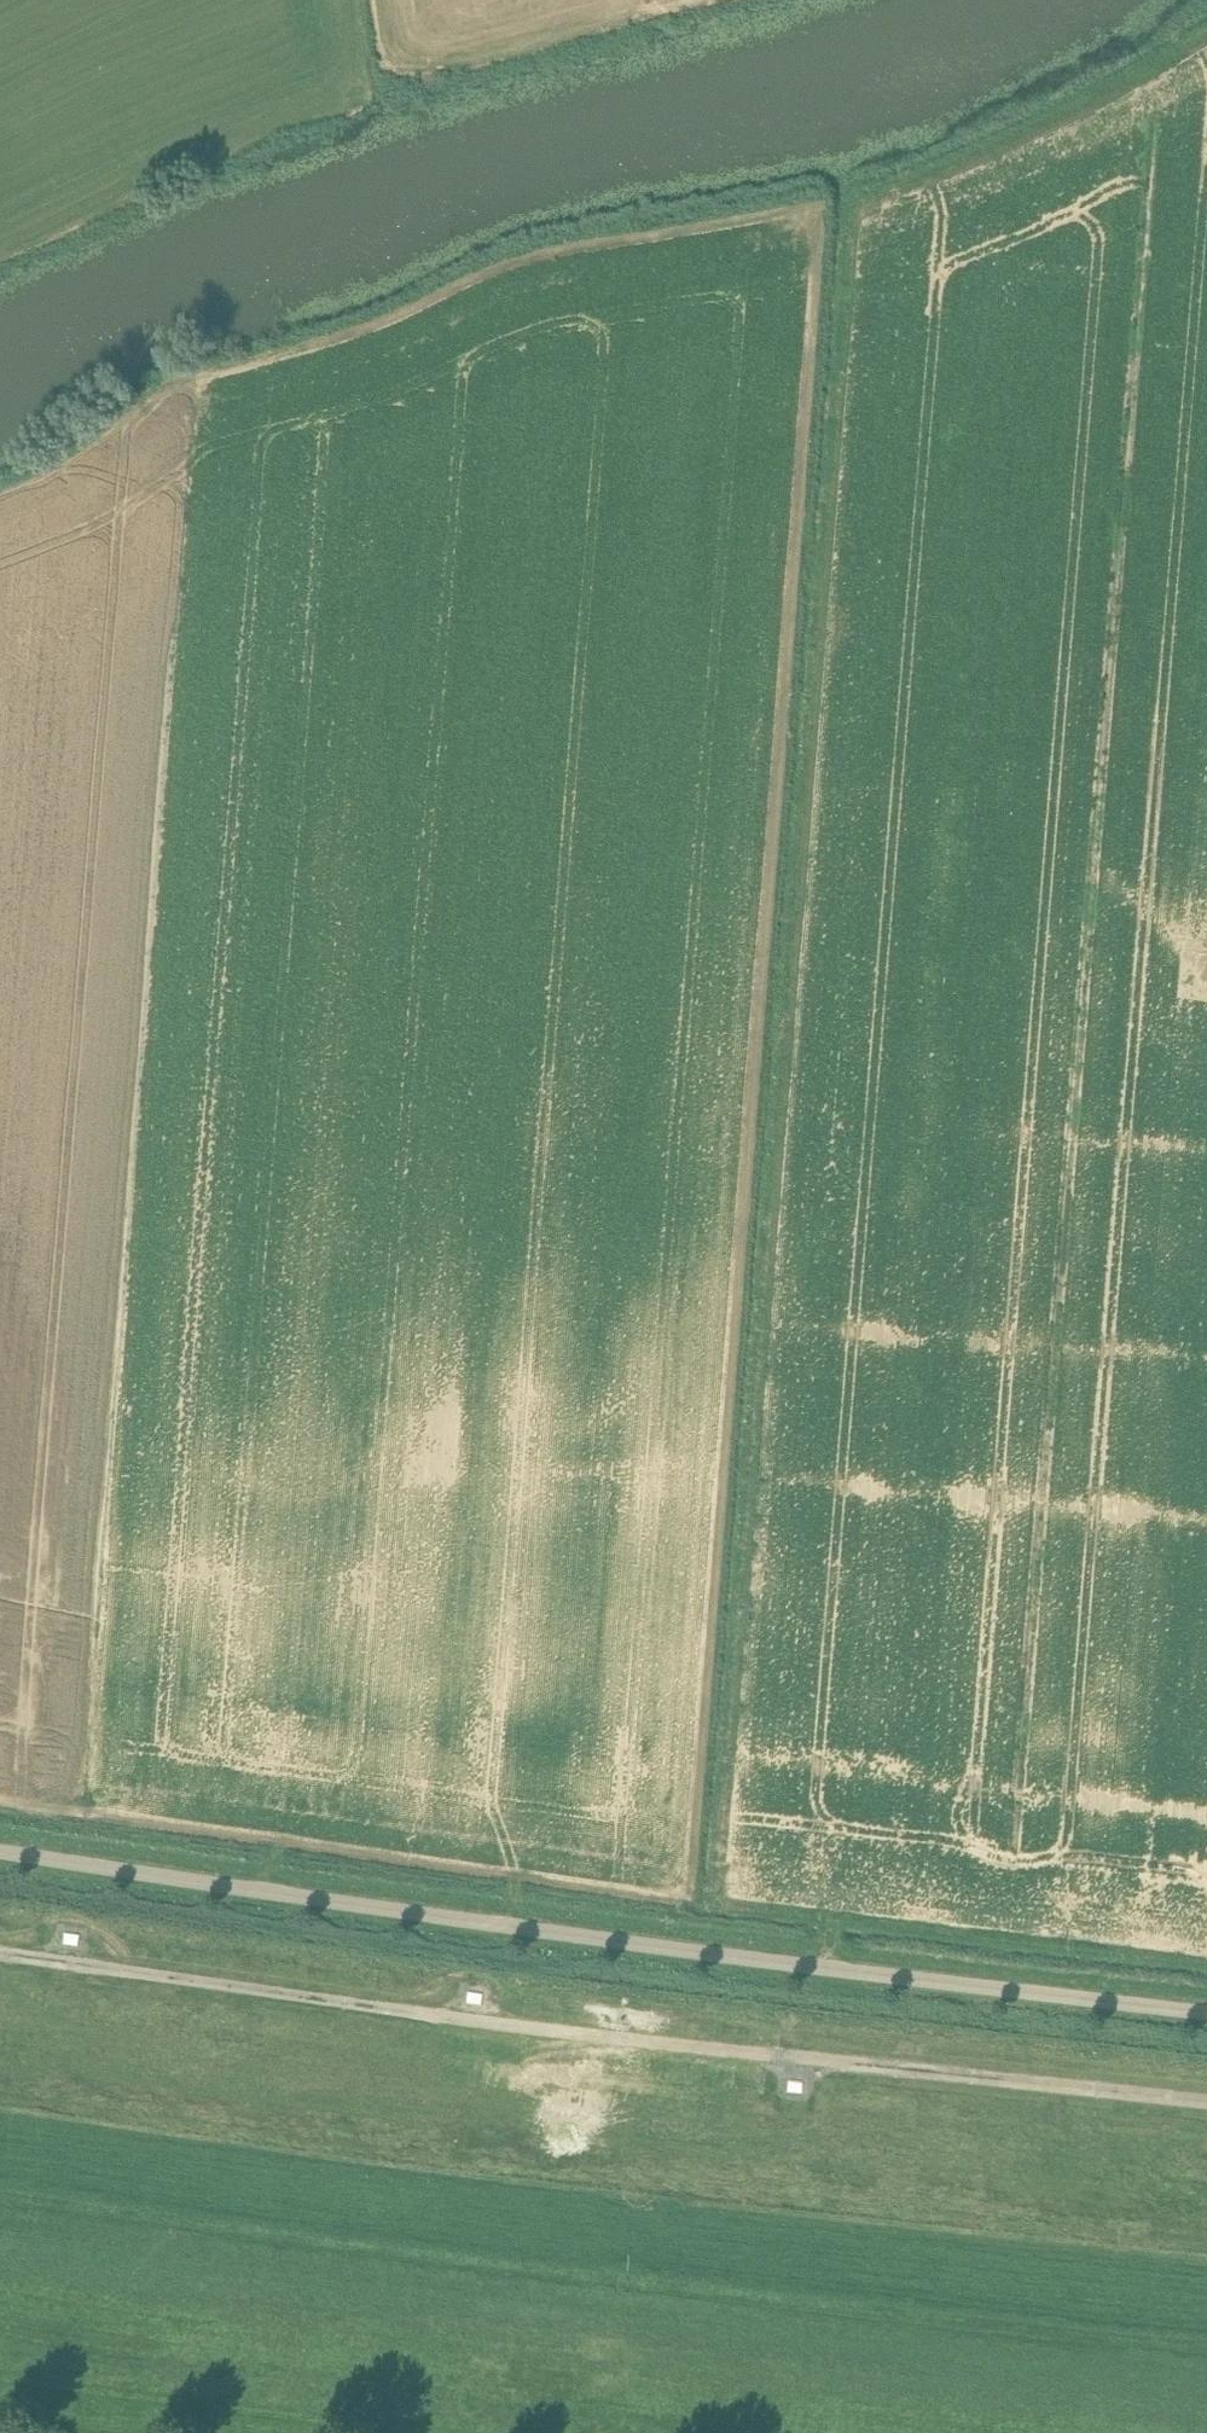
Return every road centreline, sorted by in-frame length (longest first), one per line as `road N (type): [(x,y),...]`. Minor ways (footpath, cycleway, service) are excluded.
road 1 (unclassified): [(1206,2013),(696,1952),(0,1851)]

